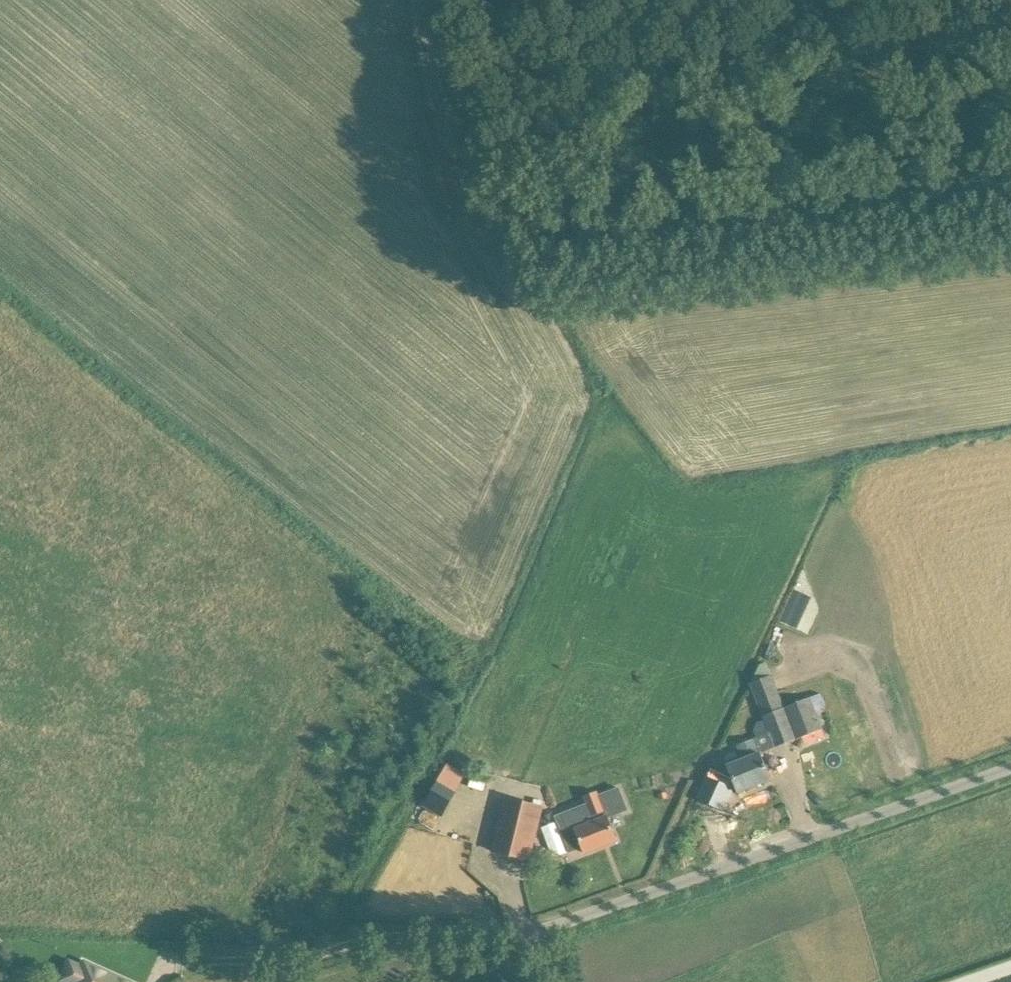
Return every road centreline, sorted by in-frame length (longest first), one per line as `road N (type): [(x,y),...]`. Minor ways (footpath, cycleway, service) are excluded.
road 1 (unclassified): [(1010,763),(538,934)]
road 2 (track): [(158,981),(168,963),(255,967),(390,939),(538,934)]

